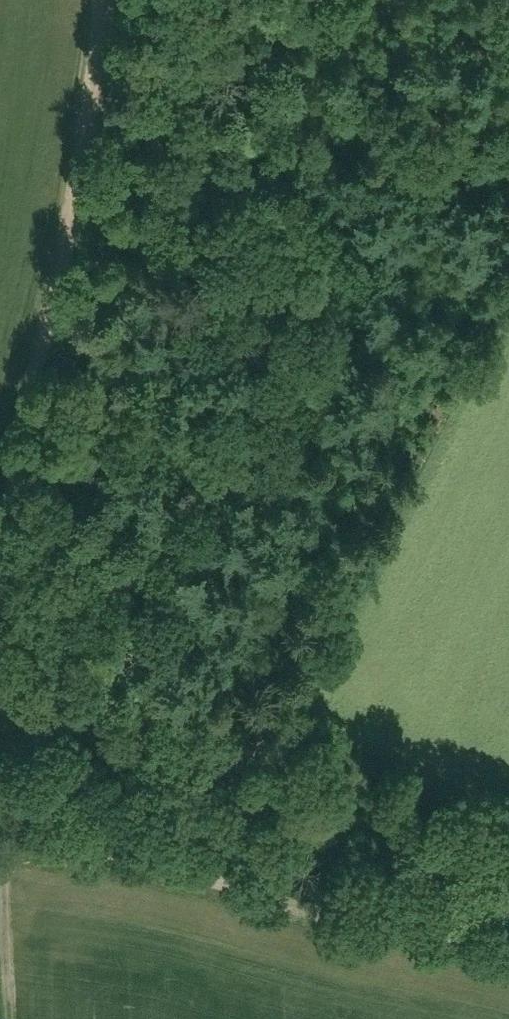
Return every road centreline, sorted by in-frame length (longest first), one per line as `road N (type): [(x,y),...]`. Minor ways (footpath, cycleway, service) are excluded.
road 1 (track): [(0,544),(79,165),(103,0)]
road 2 (track): [(508,862),(269,776),(0,665)]
road 3 (track): [(508,952),(414,935),(208,875),(36,852),(13,839)]
road 4 (track): [(5,1018),(2,862),(13,839)]

